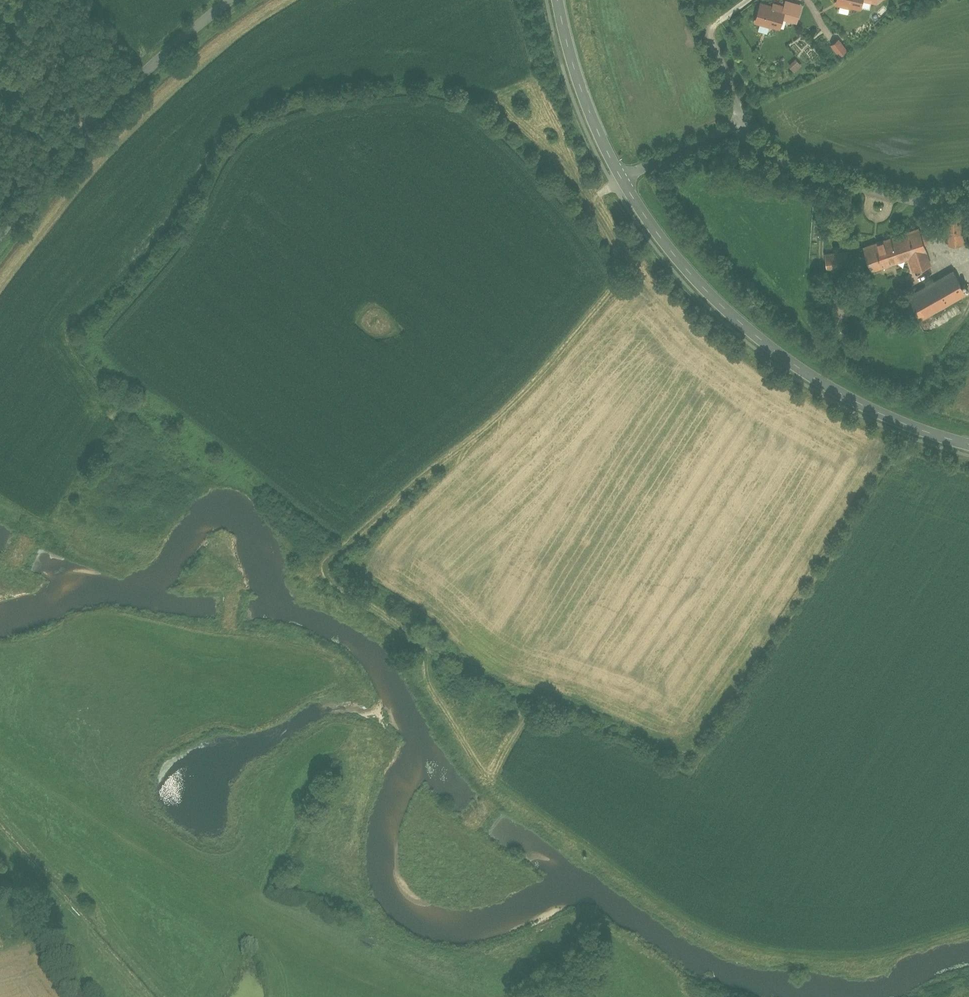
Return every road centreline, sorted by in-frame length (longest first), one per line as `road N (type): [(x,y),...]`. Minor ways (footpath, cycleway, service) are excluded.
road 1 (tertiary): [(557,0),(597,135),(648,227),(702,292),(818,383),(968,444)]
road 2 (residential): [(0,239),(108,108),(232,0)]

